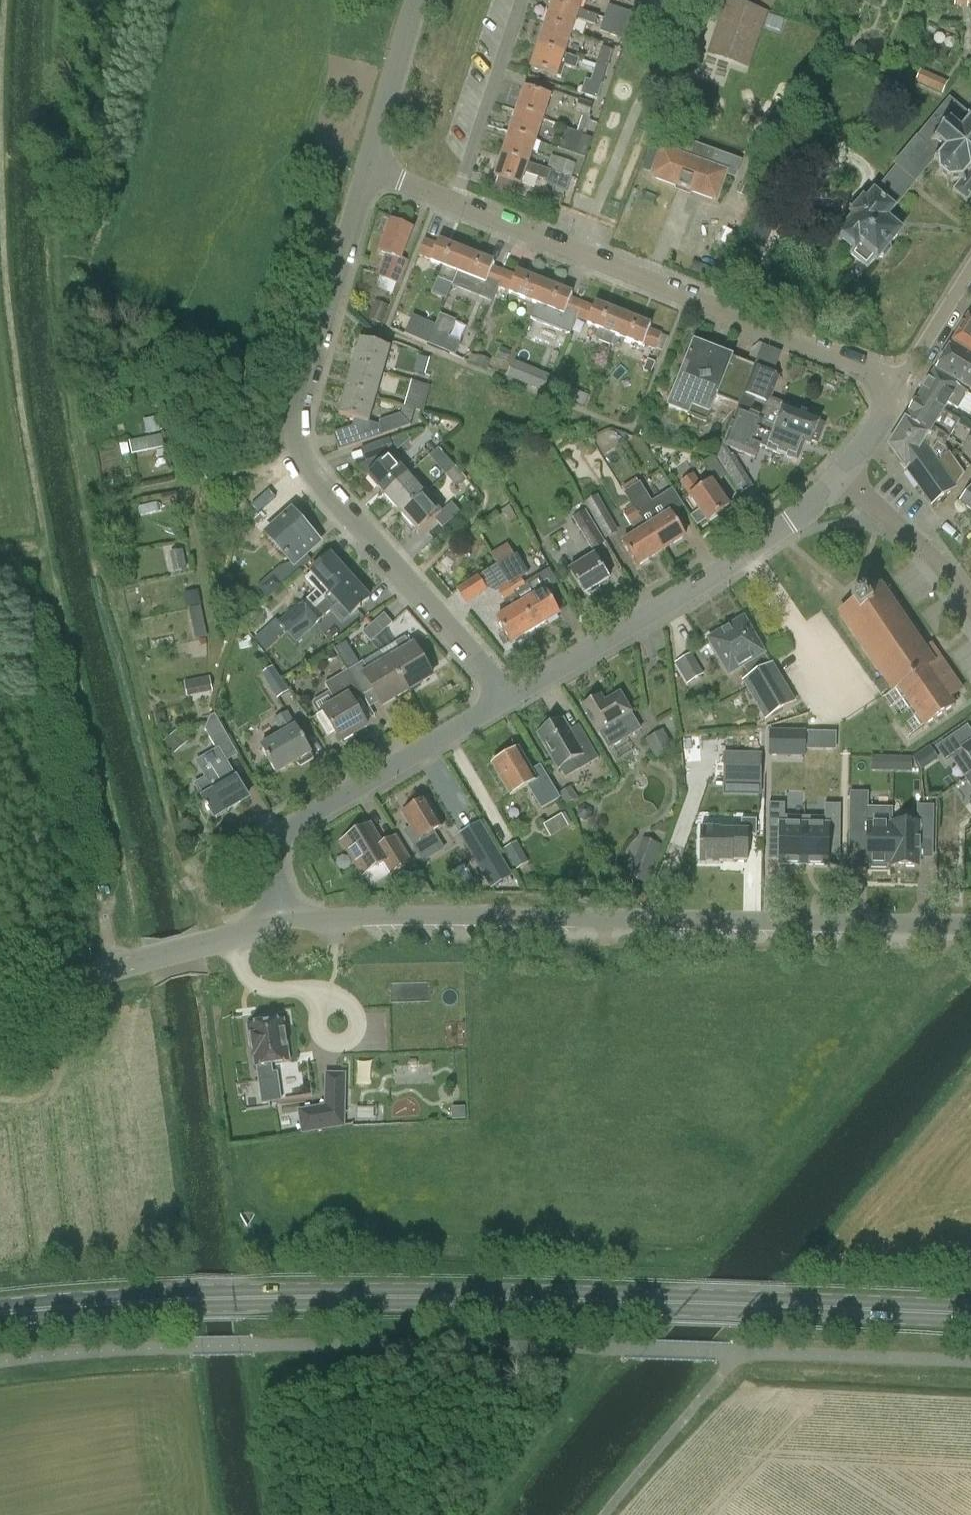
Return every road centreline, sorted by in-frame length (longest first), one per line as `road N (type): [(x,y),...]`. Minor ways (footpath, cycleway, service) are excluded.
road 1 (primary): [(970,1314),(254,1297)]
road 2 (residential): [(970,926),(279,919)]
road 3 (residential): [(511,699),(296,448),(298,416),(369,172)]
road 4 (residential): [(889,384),(862,362),(456,203)]
road 5 (residential): [(511,699),(776,532),(841,476)]
road 6 (residential): [(279,919),(271,851),(278,835),(511,699)]
road 7 (primary): [(0,1314),(254,1297)]
road 8 (residential): [(456,203),(522,0)]
road 9 (residential): [(77,982),(279,919)]
road 10 (track): [(611,1514),(735,1353)]
road 11 (residential): [(970,604),(933,556),(841,476)]
road 12 (residential): [(369,172),(418,0)]
road 13 (residential): [(889,384),(970,270)]

